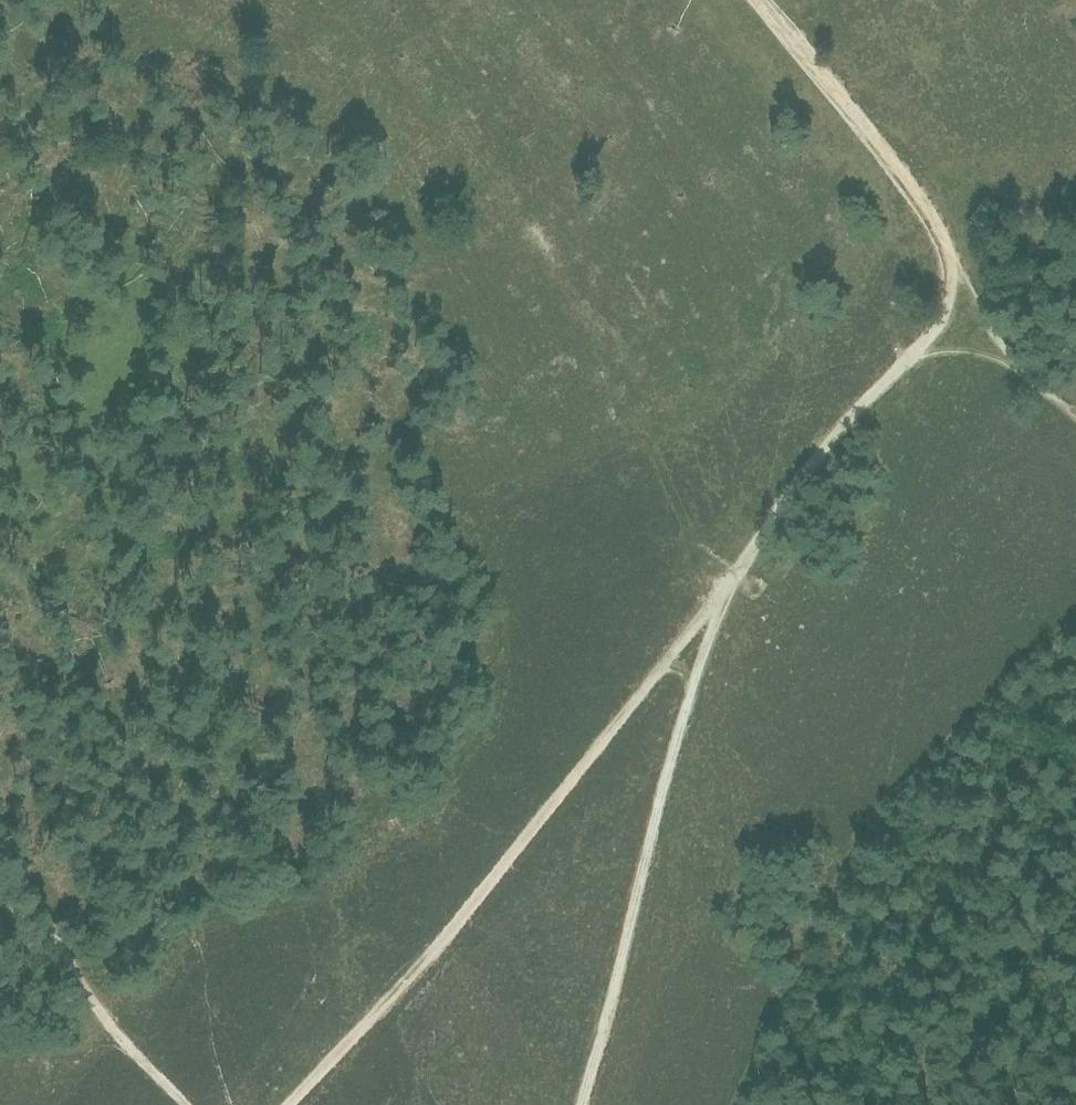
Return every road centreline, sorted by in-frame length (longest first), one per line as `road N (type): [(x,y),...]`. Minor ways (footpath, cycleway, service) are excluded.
road 1 (track): [(920,349),(801,477),(516,851),(288,1104)]
road 2 (track): [(583,1104),(695,671),(734,574)]
road 3 (track): [(920,349),(955,300),(961,263),(954,248),(757,0)]
road 4 (track): [(0,843),(111,1027),(187,1104)]

